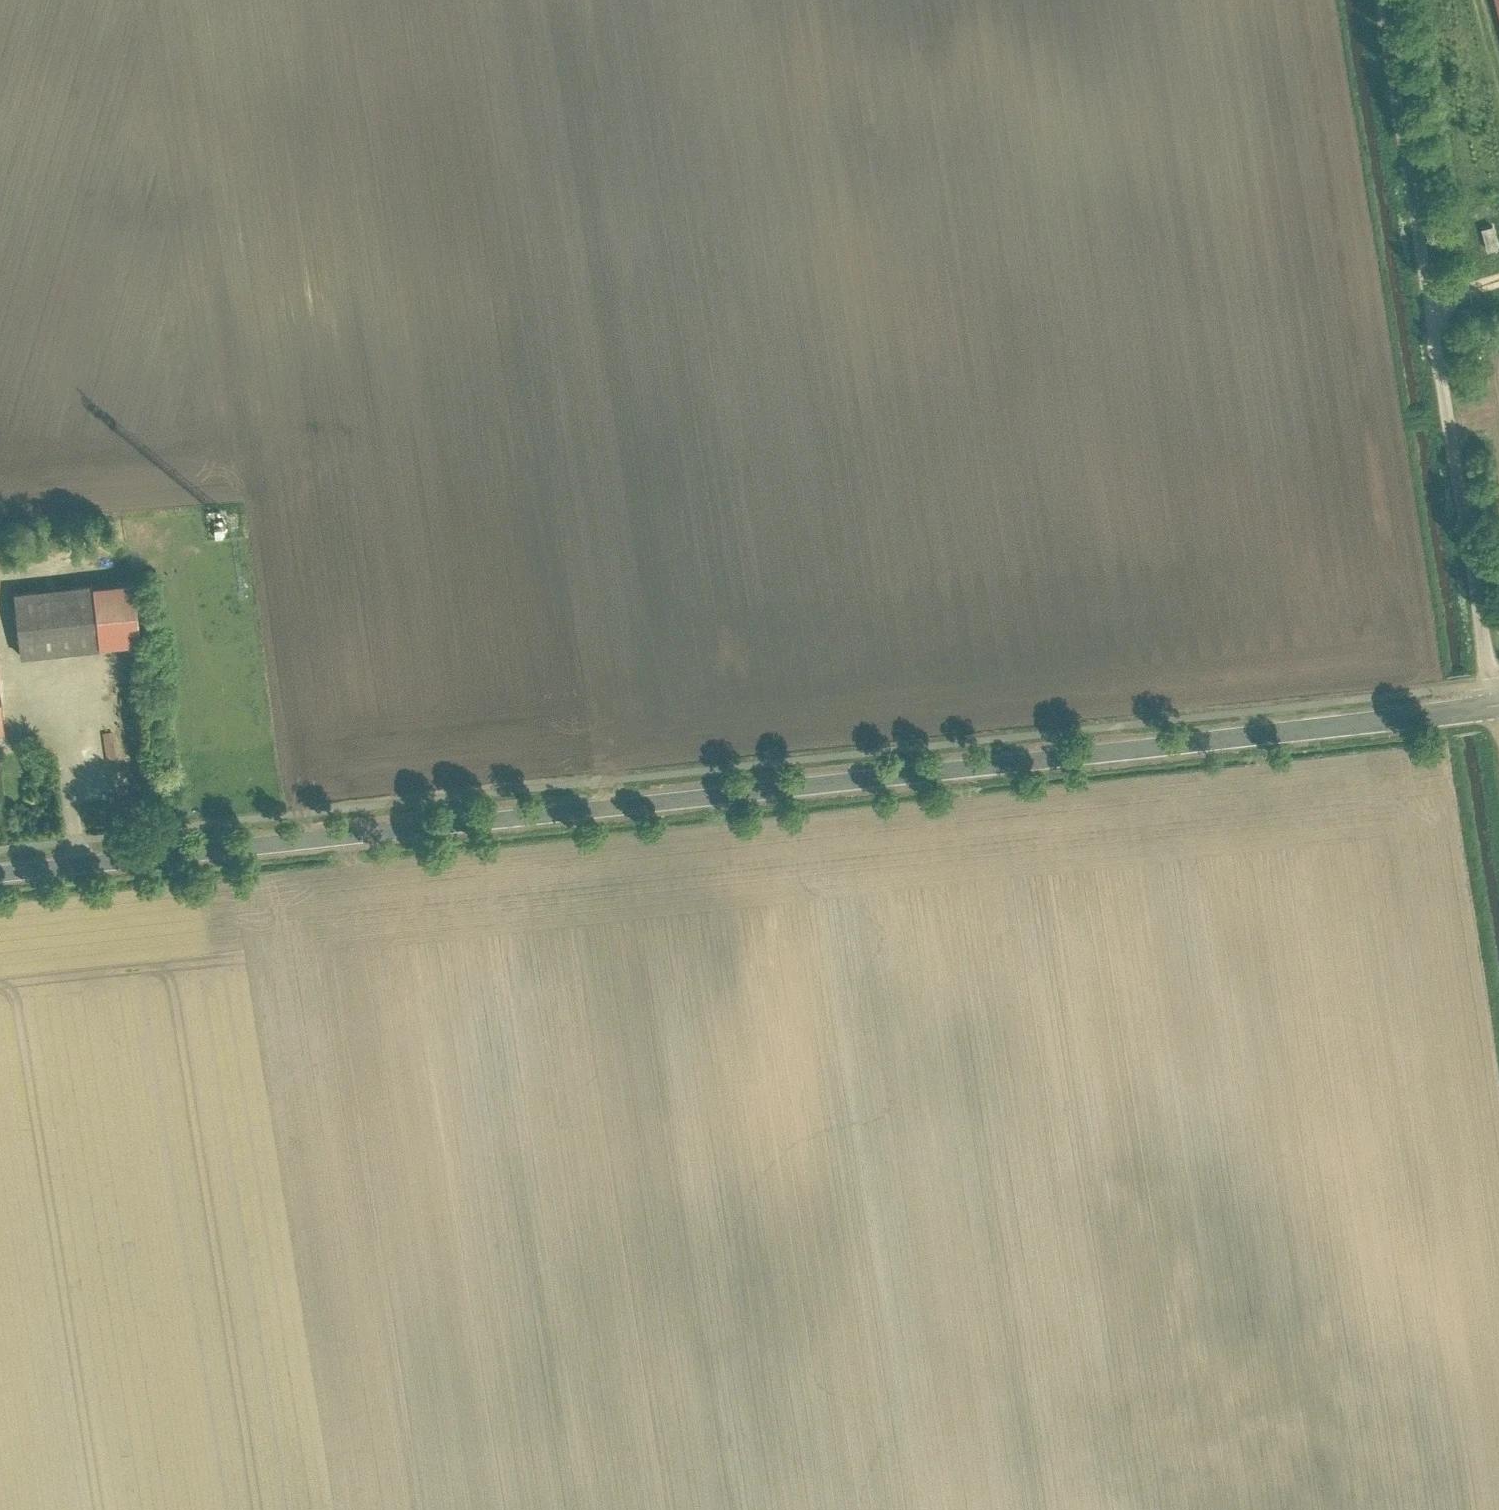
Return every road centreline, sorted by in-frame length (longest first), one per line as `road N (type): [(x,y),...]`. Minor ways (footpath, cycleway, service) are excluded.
road 1 (tertiary): [(0,867),(1498,702)]
road 2 (track): [(1498,701),(1385,0)]

